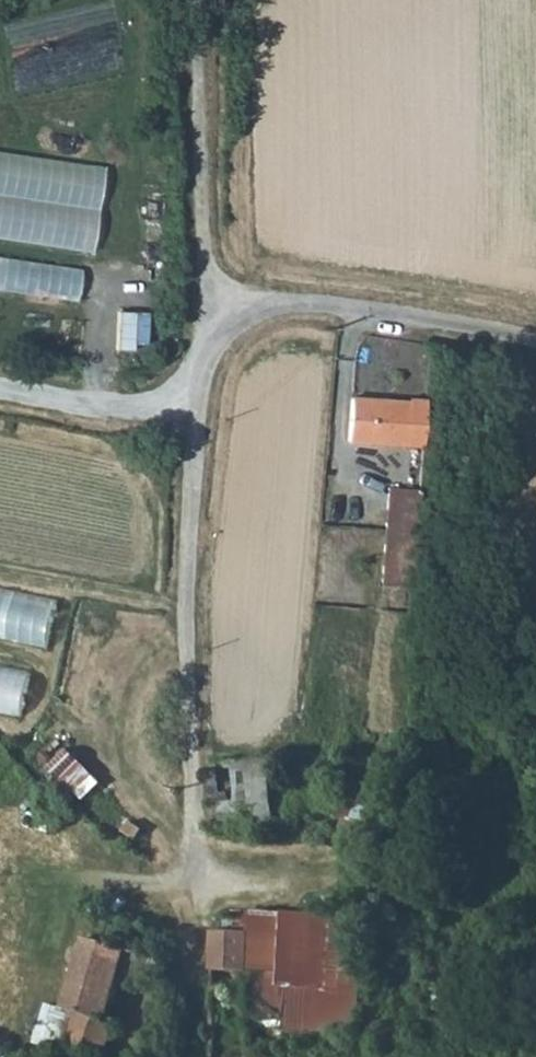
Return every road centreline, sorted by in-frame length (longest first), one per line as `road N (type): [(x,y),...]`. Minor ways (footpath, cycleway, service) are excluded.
road 1 (residential): [(196,878),(187,610),(194,413),(220,318),(245,305),(317,301),(535,342)]
road 2 (track): [(198,0),(201,225),(220,318)]
road 3 (track): [(0,390),(194,413)]

